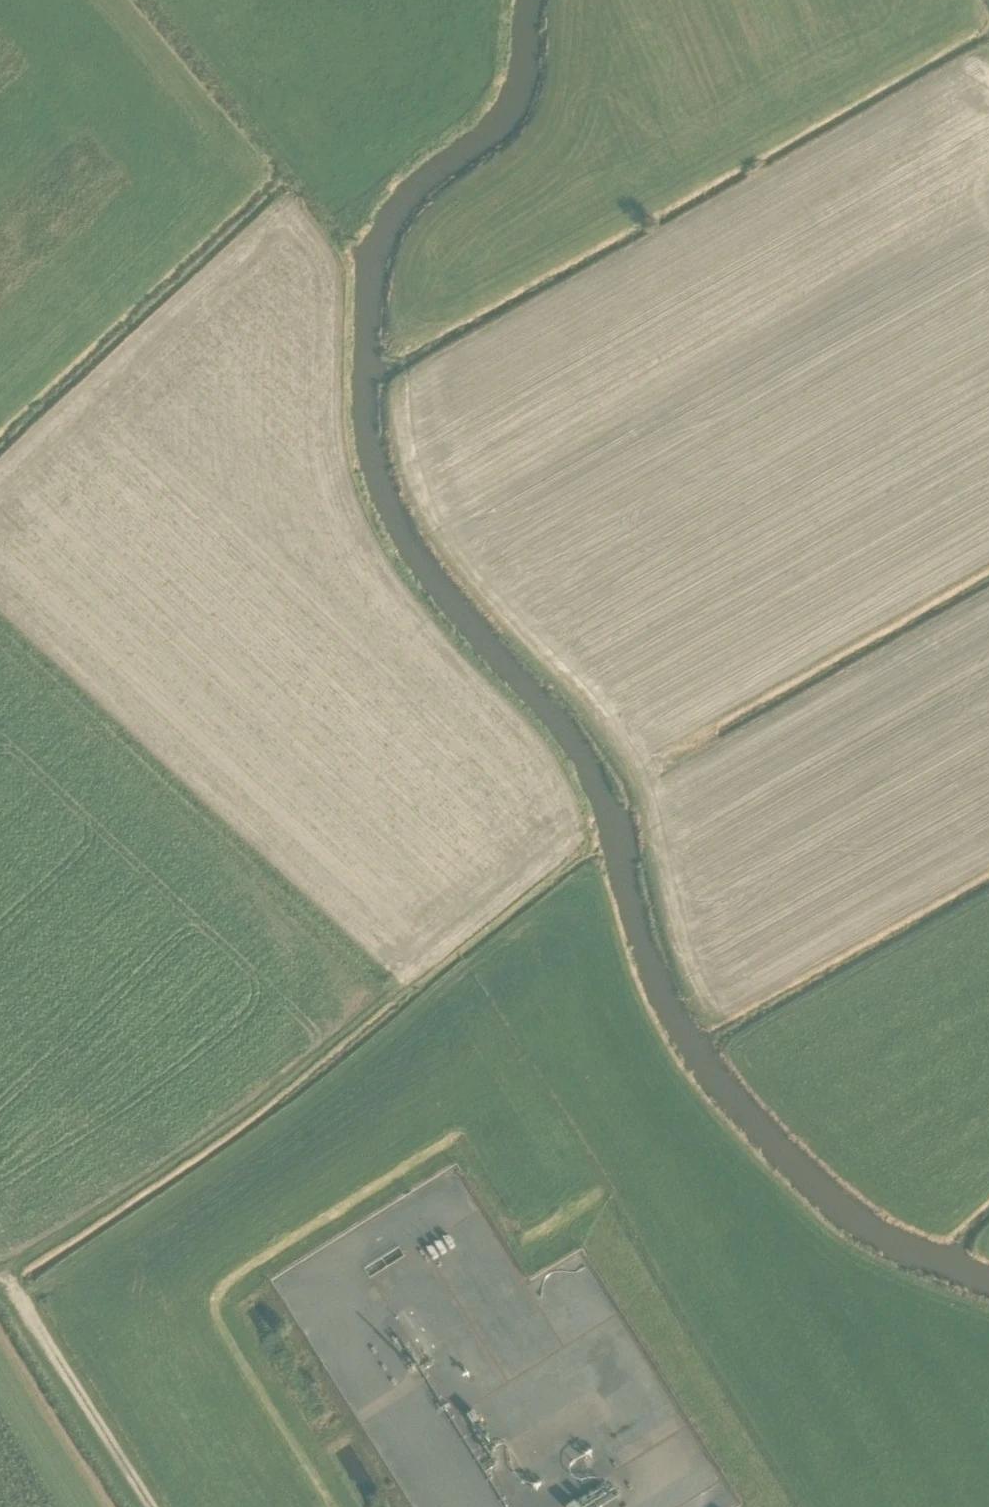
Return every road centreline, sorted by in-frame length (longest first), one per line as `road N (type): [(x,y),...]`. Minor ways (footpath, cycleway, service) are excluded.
road 1 (track): [(0,1286),(28,1306),(154,1506)]

